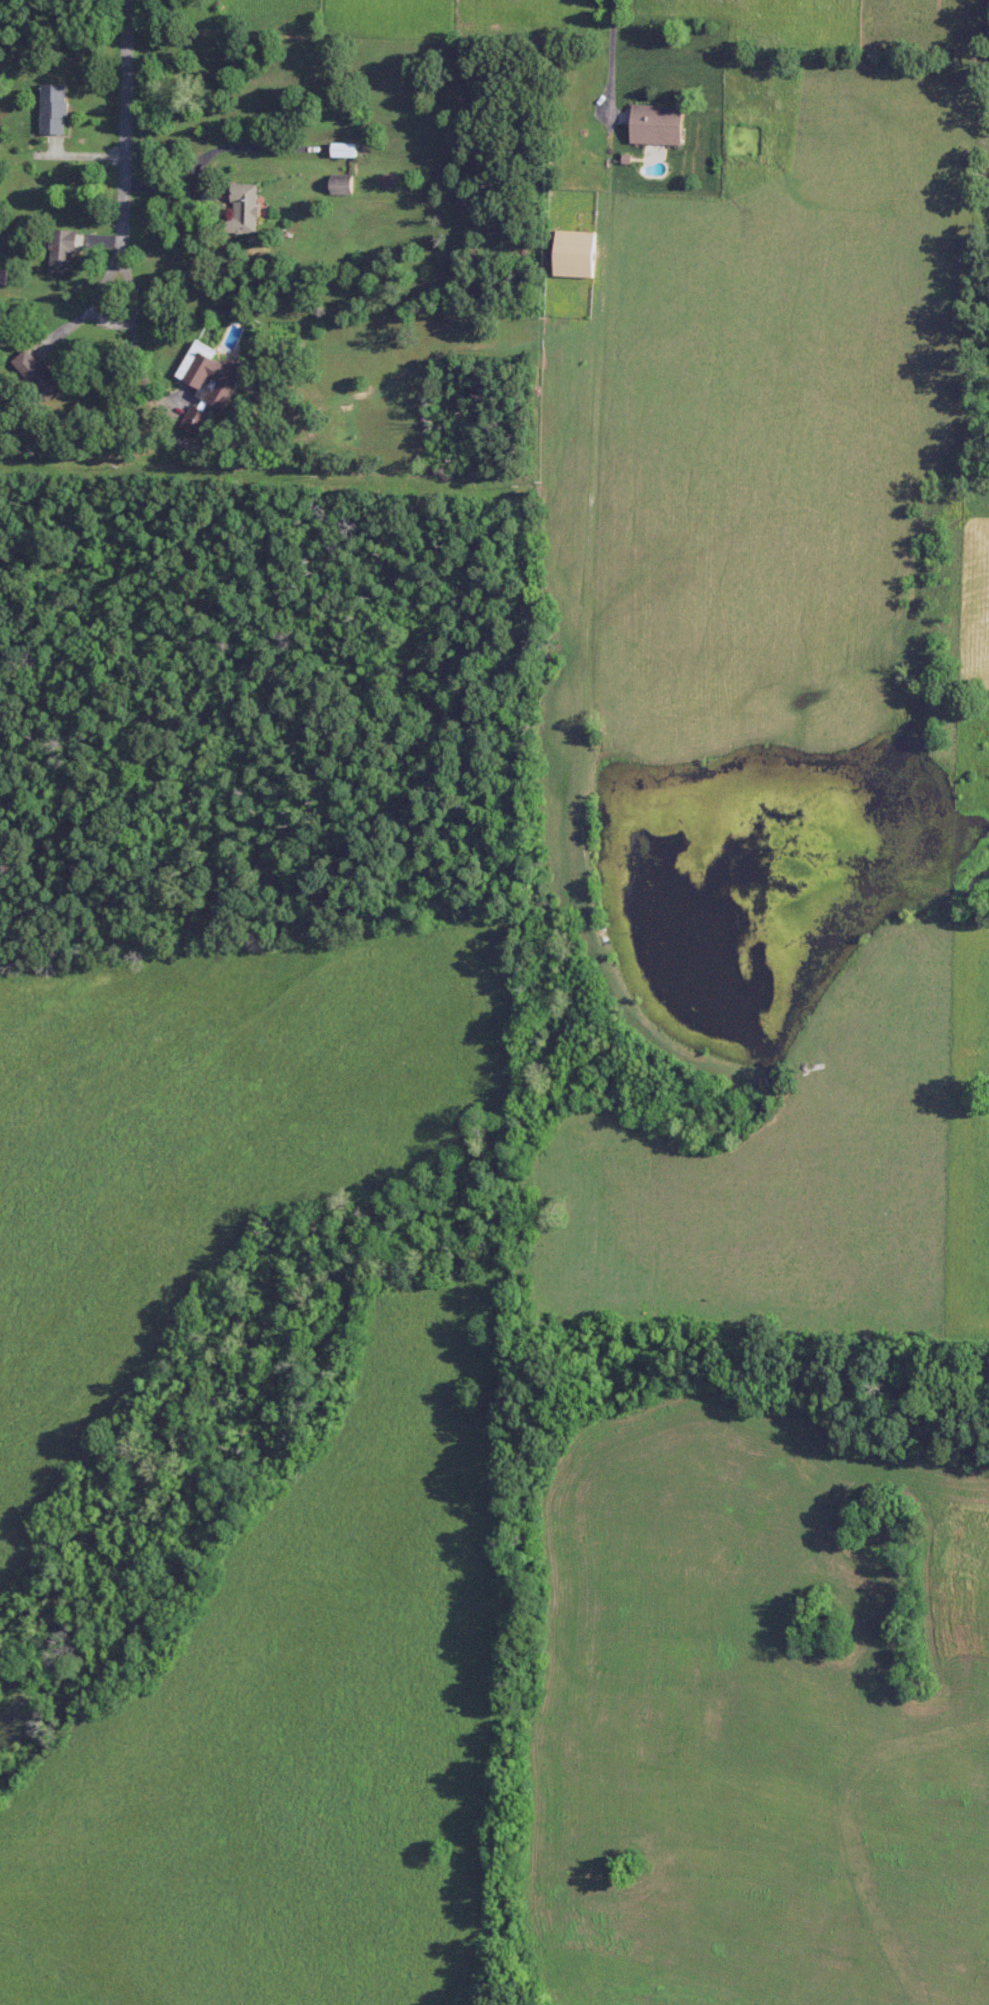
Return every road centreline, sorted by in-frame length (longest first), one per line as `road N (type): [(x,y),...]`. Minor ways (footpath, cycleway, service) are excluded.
road 1 (residential): [(130,0),(123,247)]
road 2 (residential): [(134,294),(123,247),(101,294),(103,318),(130,318),(134,294)]

